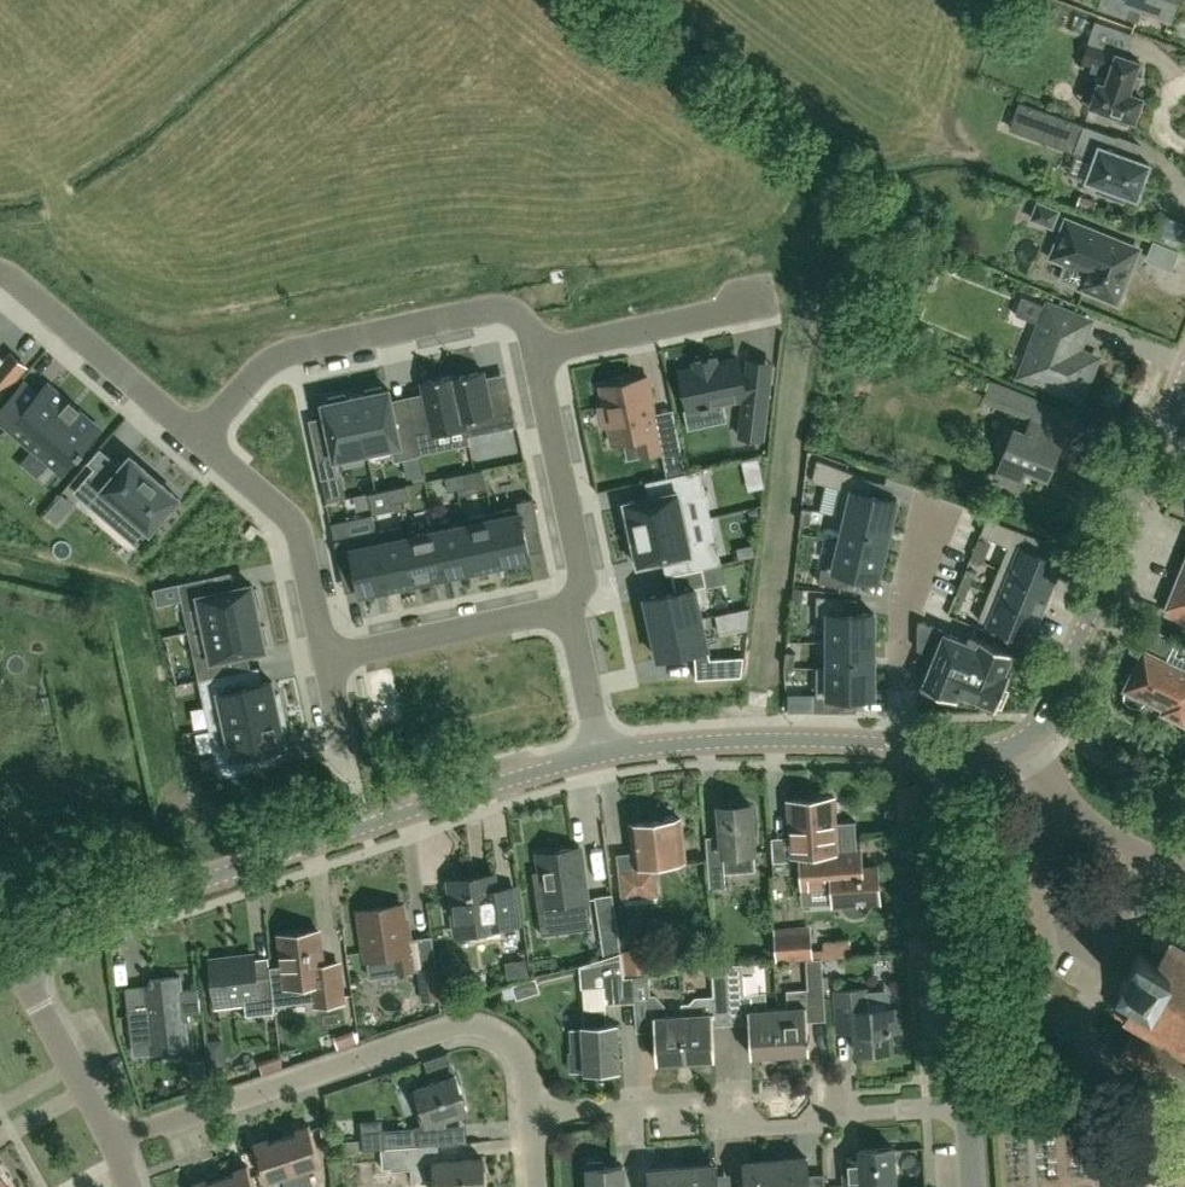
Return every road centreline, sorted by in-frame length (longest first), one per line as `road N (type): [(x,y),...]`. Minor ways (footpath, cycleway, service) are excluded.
road 1 (tertiary): [(600,754),(414,809),(12,951)]
road 2 (residential): [(111,1147),(477,1027),(516,1048),(531,1112)]
road 3 (residential): [(968,1106),(798,1127),(756,1127),(712,1107),(531,1112)]
road 4 (tertiary): [(1022,746),(1055,705),(1184,378)]
road 5 (residential): [(200,437),(259,368),(288,351),(493,309),(515,314),(535,350)]
road 6 (unclassified): [(959,755),(948,804),(968,1106)]
road 7 (tertiary): [(902,744),(736,739),(600,754)]
road 8 (residential): [(569,610),(583,578),(535,350)]
road 9 (residential): [(200,437),(288,518),(324,658)]
road 10 (residential): [(0,276),(18,282),(200,437)]
road 11 (residential): [(902,744),(901,617),(936,498)]
road 12 (residential): [(324,658),(569,610)]
road 13 (residential): [(535,350),(765,300)]
road 14 (residential): [(12,951),(111,1147)]
road 15 (unclassified): [(1184,856),(1067,796),(1022,746)]
road 16 (residential): [(600,754),(569,610)]

